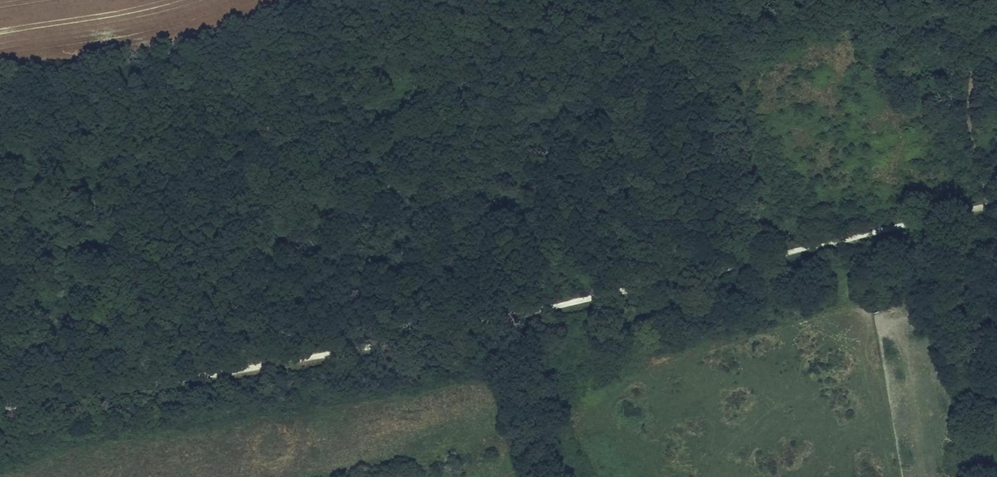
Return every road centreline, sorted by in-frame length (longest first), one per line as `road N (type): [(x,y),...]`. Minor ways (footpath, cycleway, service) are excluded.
road 1 (track): [(0,407),(295,361),(996,205)]

